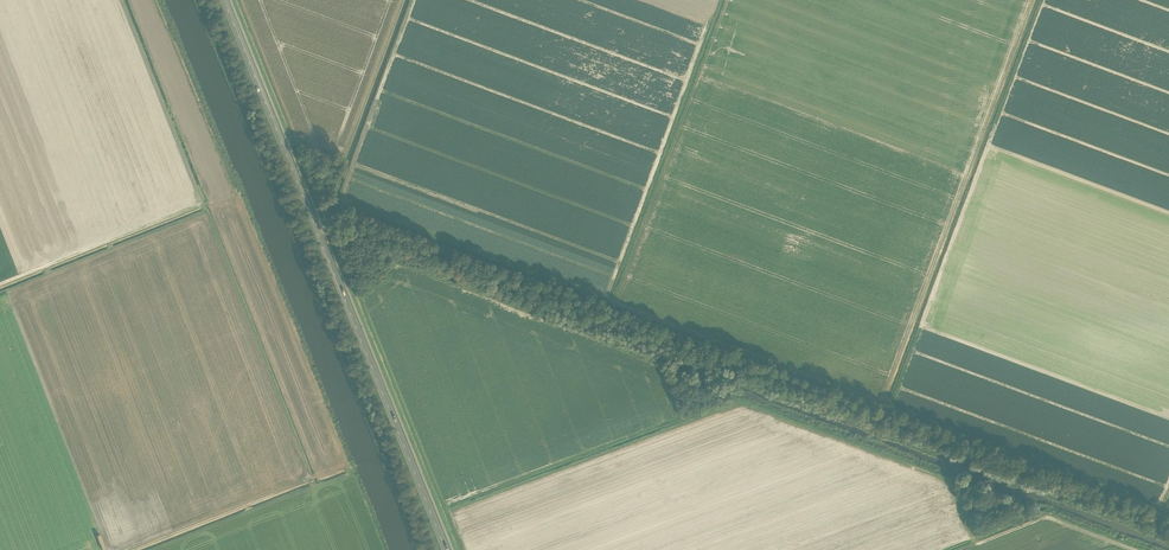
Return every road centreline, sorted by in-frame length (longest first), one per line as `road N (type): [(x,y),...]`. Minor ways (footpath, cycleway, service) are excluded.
road 1 (secondary): [(446,549),(223,0)]

